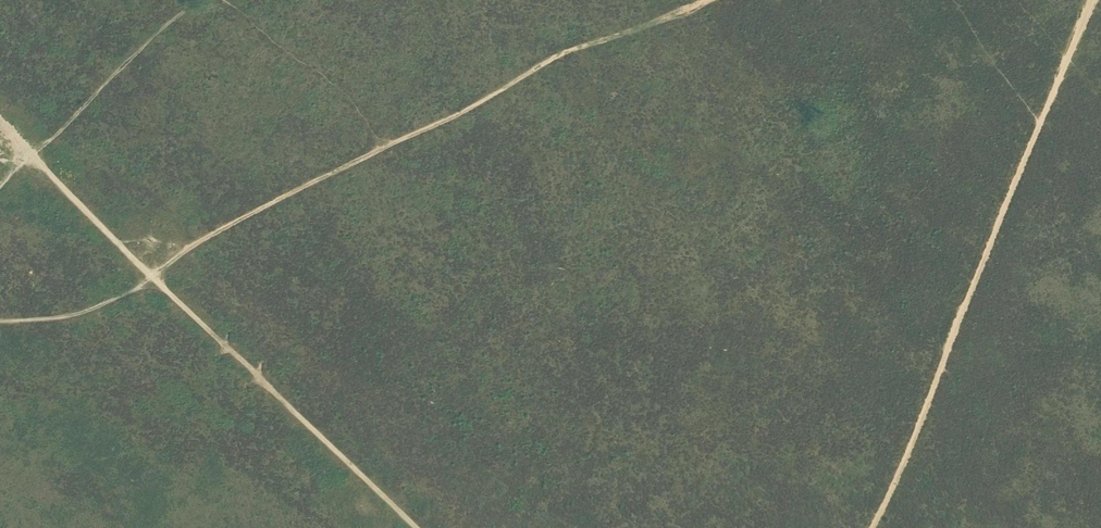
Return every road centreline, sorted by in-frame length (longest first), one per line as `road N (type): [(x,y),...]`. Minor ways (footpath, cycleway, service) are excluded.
road 1 (track): [(416,527),(150,276)]
road 2 (track): [(150,276),(0,126)]
road 3 (track): [(150,276),(88,312),(0,321)]

